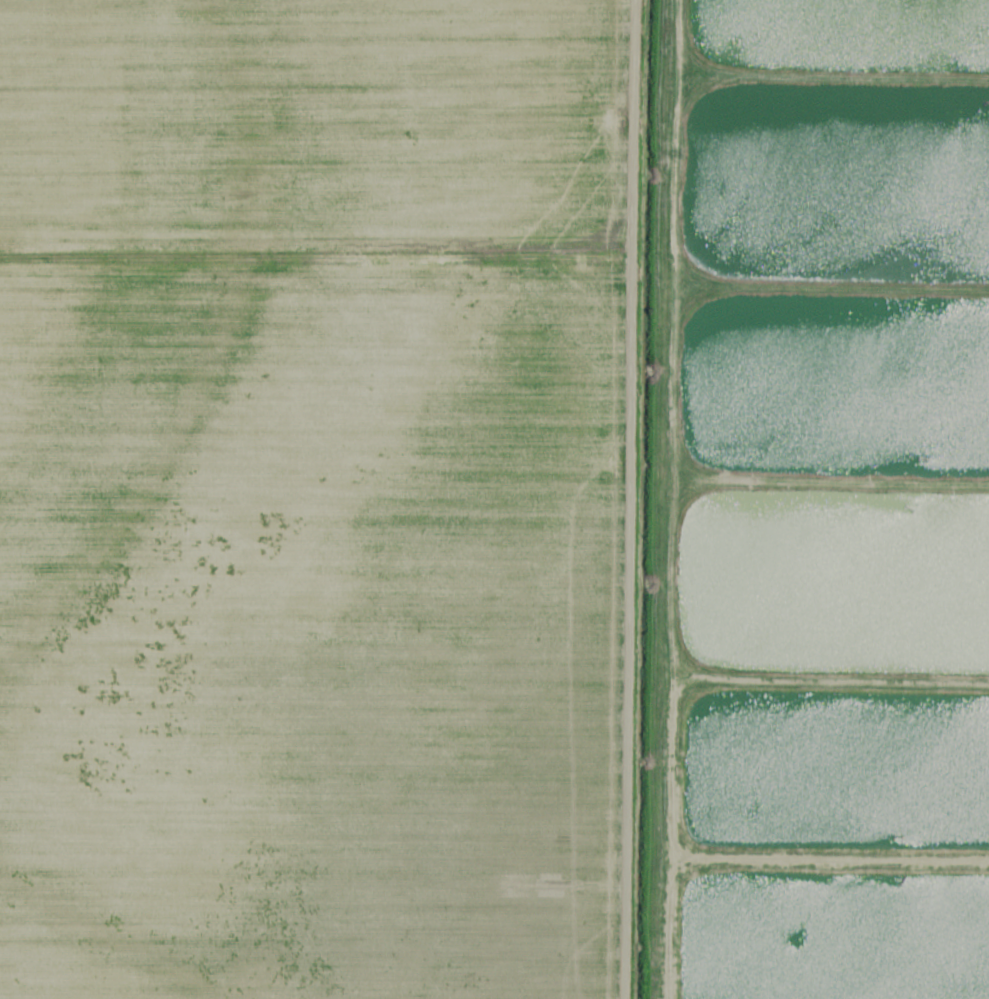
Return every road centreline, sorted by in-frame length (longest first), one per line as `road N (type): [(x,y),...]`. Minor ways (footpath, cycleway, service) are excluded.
road 1 (track): [(676,0),(665,998)]

